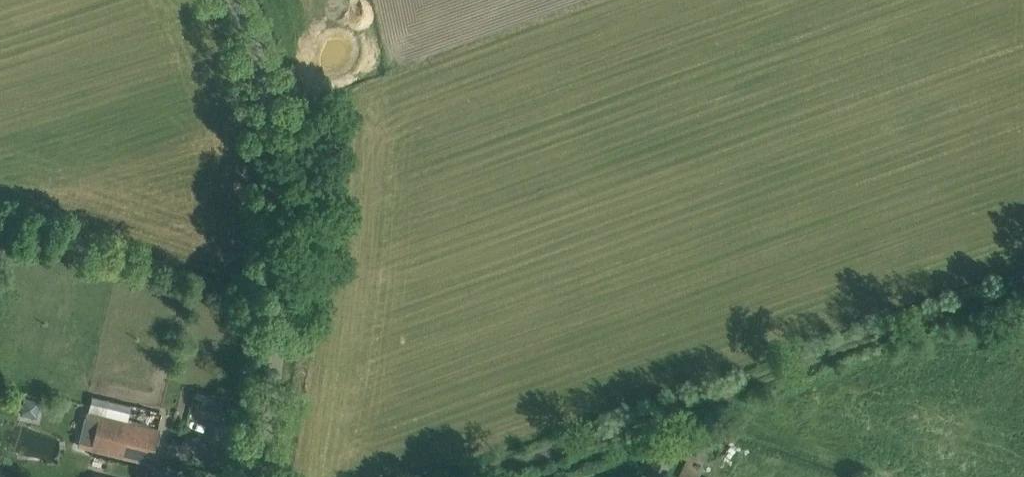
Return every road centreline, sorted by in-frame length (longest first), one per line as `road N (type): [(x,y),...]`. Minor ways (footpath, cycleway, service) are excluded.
road 1 (track): [(1023,281),(474,476)]
road 2 (unclassified): [(255,476),(267,405),(273,178),(267,115),(239,31),(219,0)]

